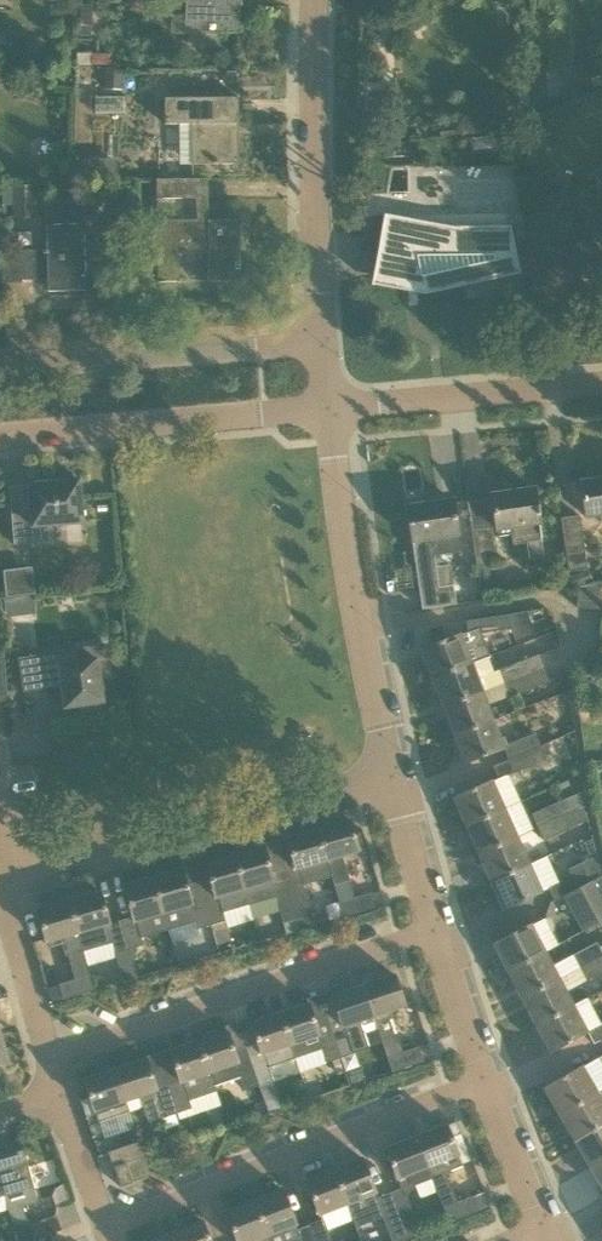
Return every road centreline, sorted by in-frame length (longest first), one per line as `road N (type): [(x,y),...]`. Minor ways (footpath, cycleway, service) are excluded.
road 1 (residential): [(48,1063),(439,931)]
road 2 (residential): [(103,1219),(491,1081)]
road 3 (residential): [(5,880),(390,775)]
road 4 (residential): [(390,775),(359,640),(324,406)]
road 5 (residential): [(318,344),(316,0)]
road 6 (residential): [(0,436),(324,406)]
road 7 (residential): [(318,344),(0,366)]
road 8 (residential): [(324,406),(601,384)]
road 9 (residential): [(48,1063),(5,880)]
road 10 (residential): [(439,931),(390,775)]
road 11 (residential): [(491,1081),(439,931)]
road 12 (residential): [(549,1226),(491,1081)]
road 13 (residential): [(103,1219),(58,1095)]

